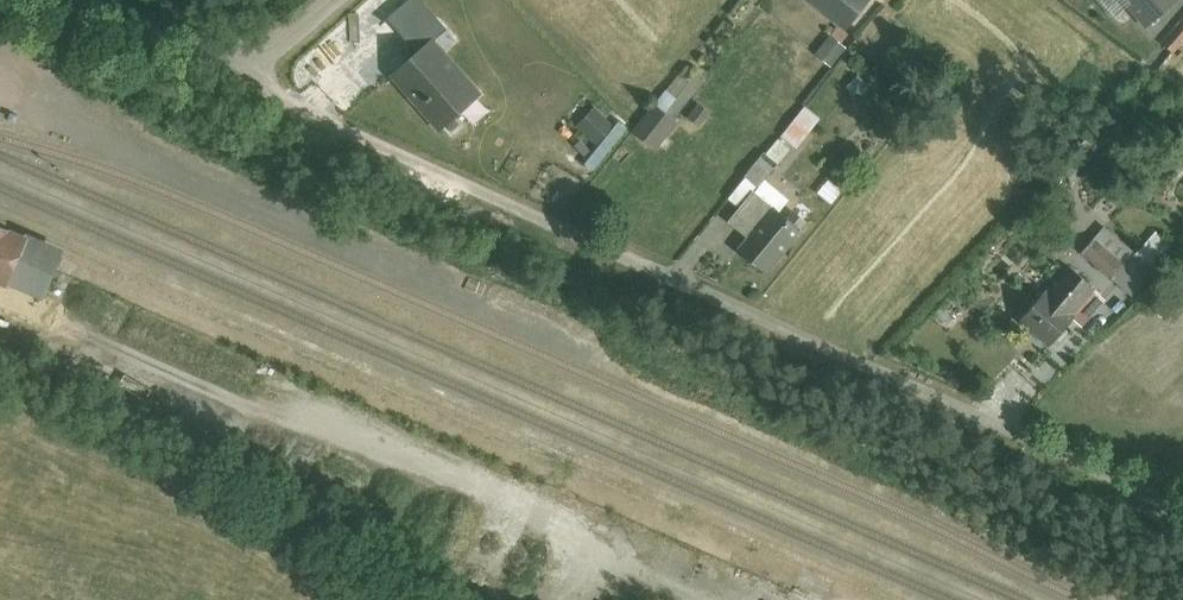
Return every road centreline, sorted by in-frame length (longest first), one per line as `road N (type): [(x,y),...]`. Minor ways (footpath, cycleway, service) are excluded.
road 1 (residential): [(239,84),(1182,510)]
road 2 (residential): [(64,0),(239,84)]
road 3 (residential): [(239,84),(335,0)]

